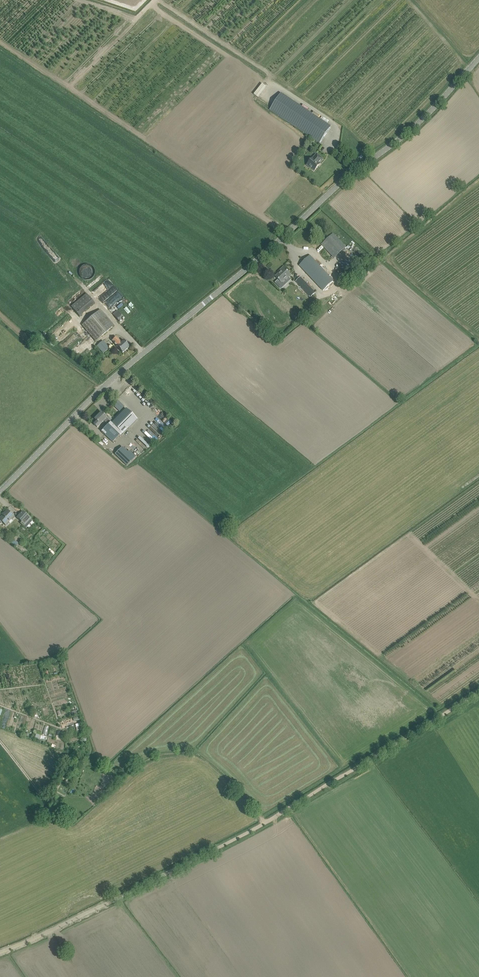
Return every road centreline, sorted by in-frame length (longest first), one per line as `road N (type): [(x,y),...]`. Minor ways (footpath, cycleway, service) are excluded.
road 1 (unclassified): [(0,491),(101,389),(417,123),(478,57)]
road 2 (track): [(0,953),(264,823)]
road 3 (track): [(478,692),(289,809)]
road 4 (track): [(0,743),(118,898)]

